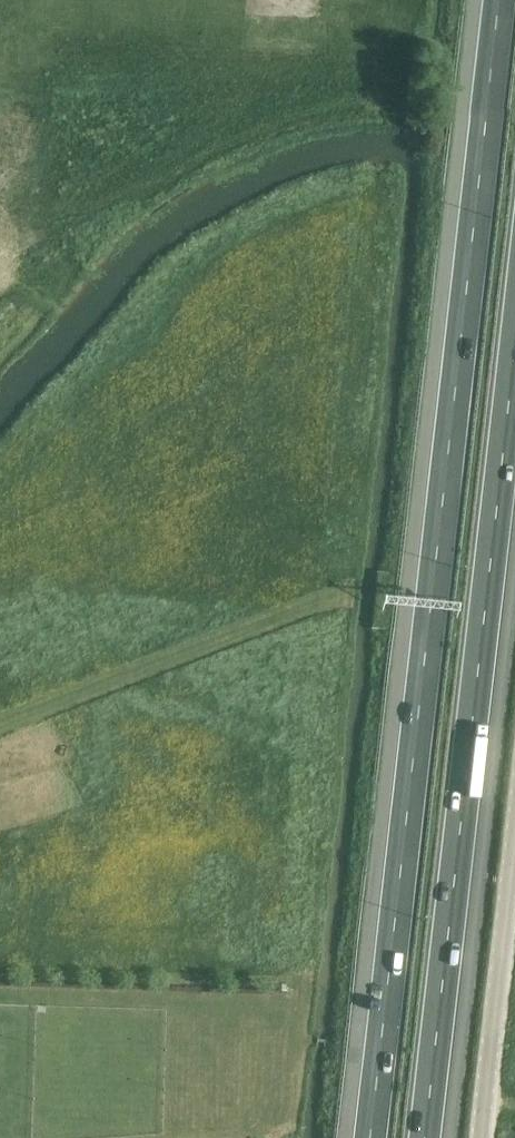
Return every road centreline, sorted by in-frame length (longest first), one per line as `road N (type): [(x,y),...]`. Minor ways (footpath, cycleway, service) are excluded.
road 1 (motorway): [(500,0),(373,1137)]
road 2 (motorway): [(426,1137),(514,366)]

